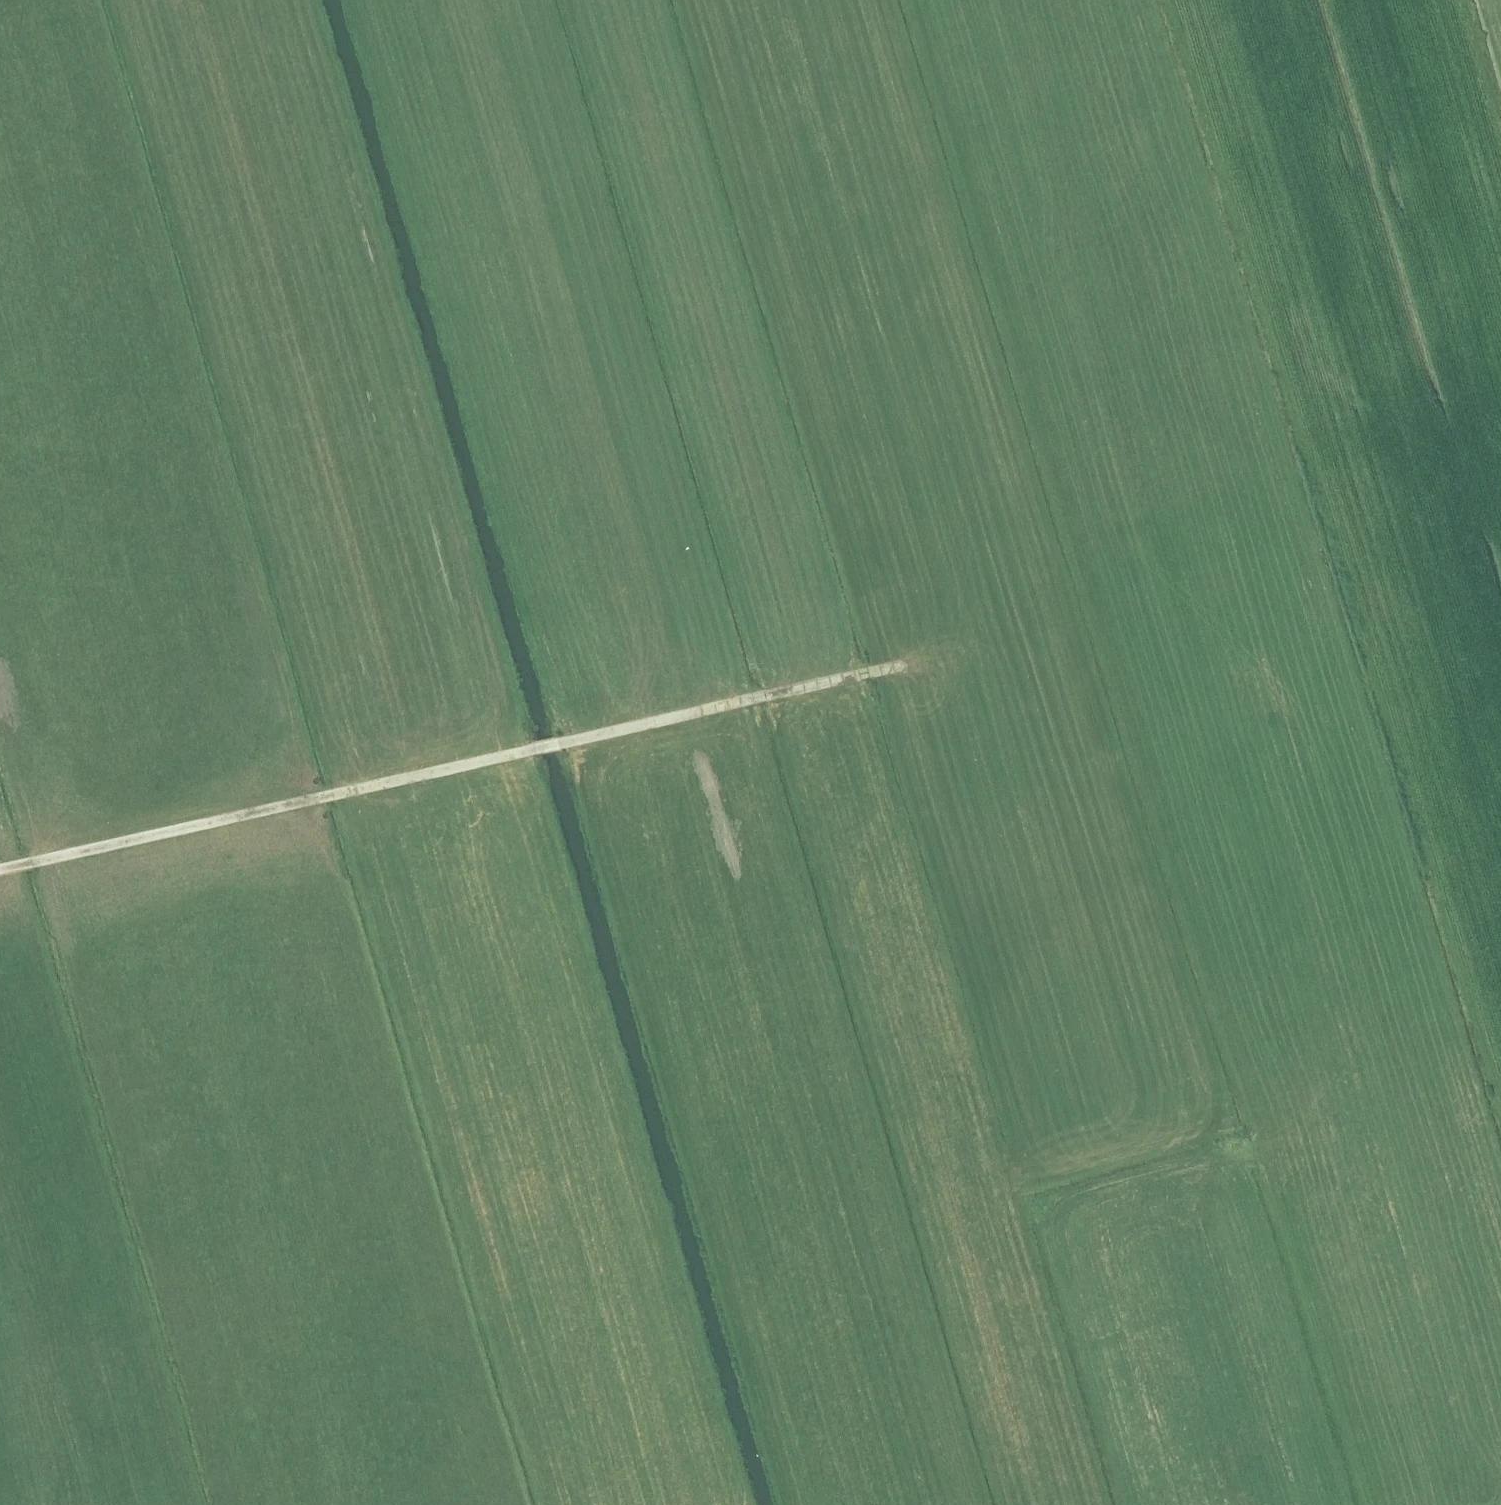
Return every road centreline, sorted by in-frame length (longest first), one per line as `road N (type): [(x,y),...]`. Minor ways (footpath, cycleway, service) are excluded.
road 1 (track): [(896,667),(0,870)]

